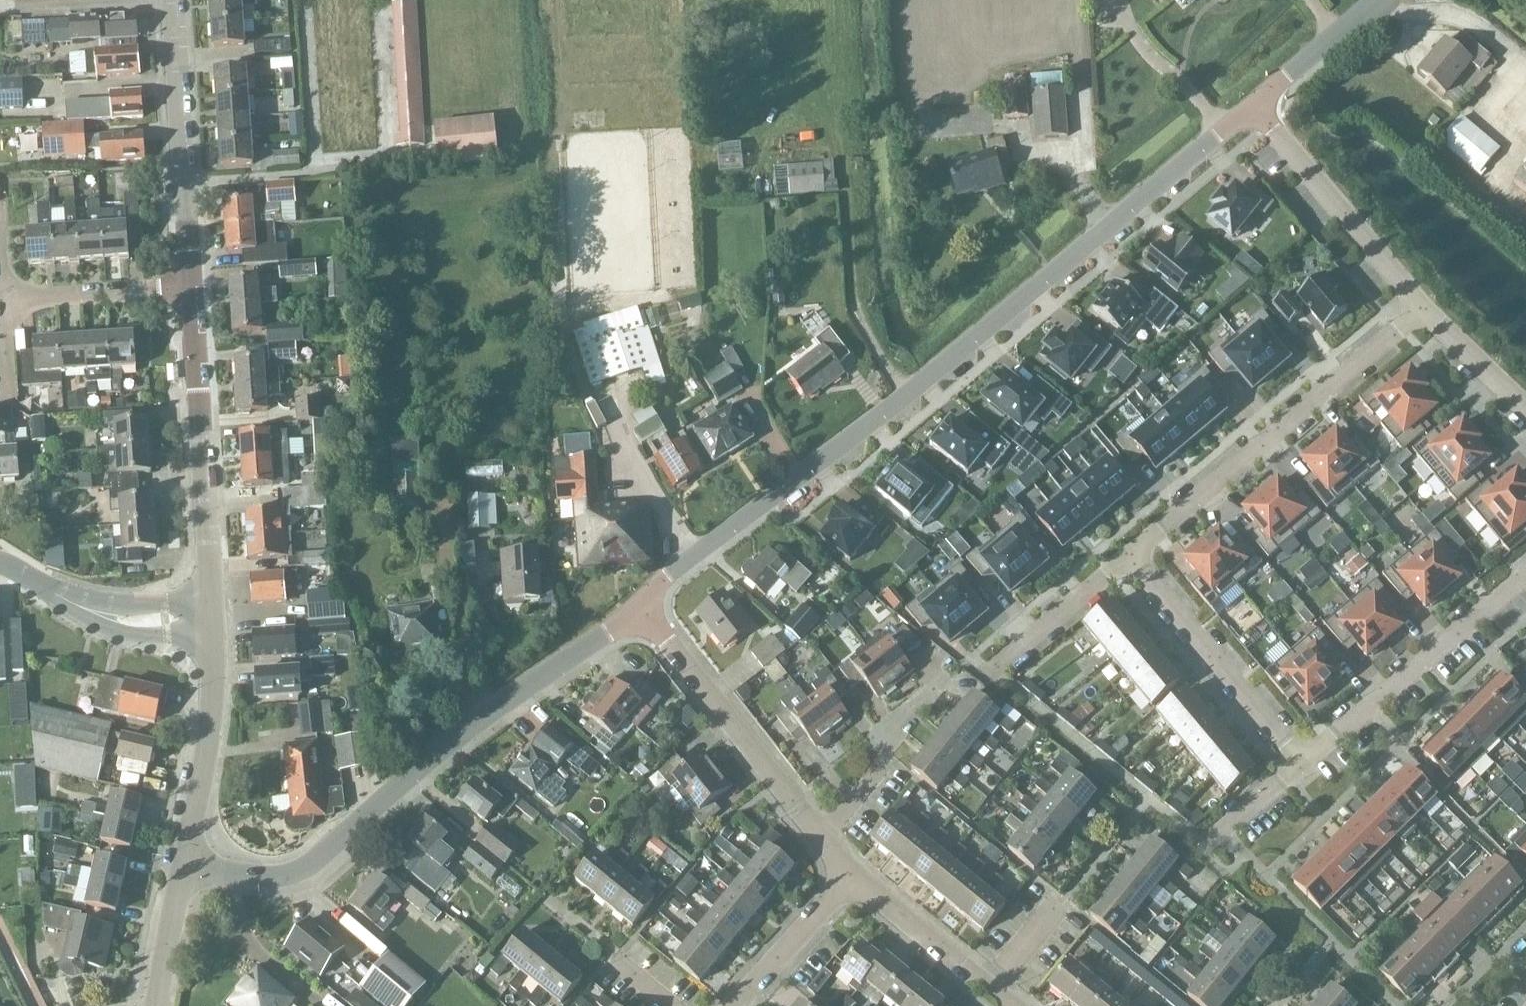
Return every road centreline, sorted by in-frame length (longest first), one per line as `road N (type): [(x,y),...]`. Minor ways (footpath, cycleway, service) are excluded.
road 1 (residential): [(643,608),(1253,105)]
road 2 (residential): [(185,864),(275,877),(305,868),(643,608)]
road 3 (residential): [(1426,316),(1130,562)]
road 4 (tertiary): [(213,623),(194,295)]
road 5 (tertiary): [(194,295),(173,0)]
road 6 (residential): [(643,608),(822,842)]
road 7 (residential): [(1301,767),(1525,577)]
road 8 (residential): [(1426,316),(1253,105)]
road 9 (residential): [(1130,562),(1301,767)]
road 10 (track): [(852,156),(861,313),(905,393)]
road 11 (tertiary): [(185,864),(214,717),(213,623)]
road 12 (tertiary): [(213,623),(97,615),(0,564)]
road 13 (residential): [(822,842),(942,685)]
road 14 (residential): [(0,305),(194,295)]
road 15 (residential): [(849,879),(990,993)]
road 16 (residential): [(730,1005),(849,879)]
road 17 (residential): [(1130,562),(999,666)]
road 18 (tertiary): [(159,1005),(185,864)]
road 19 (residential): [(1525,418),(1426,316)]
road 20 (unclassified): [(1276,85),(1372,0)]

